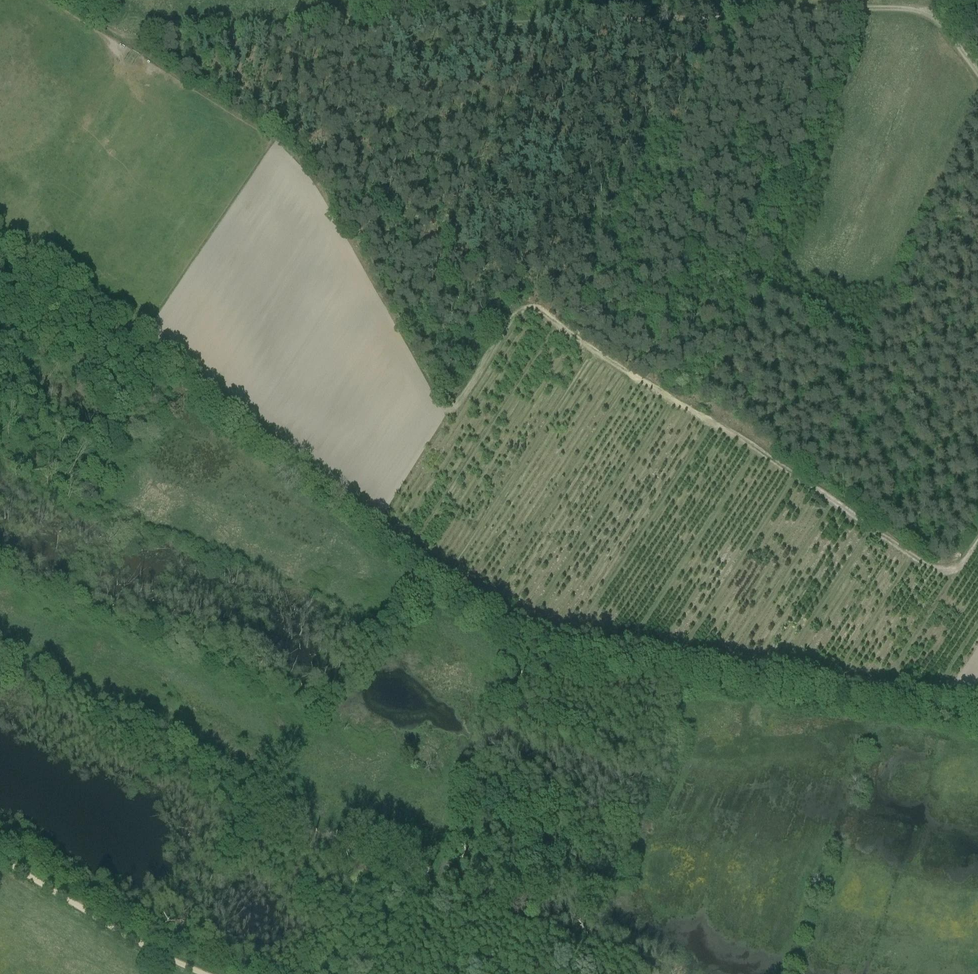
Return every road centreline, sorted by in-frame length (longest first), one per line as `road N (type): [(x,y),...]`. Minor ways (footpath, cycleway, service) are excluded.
road 1 (track): [(937,13),(125,36),(76,0)]
road 2 (track): [(495,609),(43,245),(0,246)]
road 3 (track): [(529,309),(930,573),(958,568),(977,536)]
road 4 (track): [(495,609),(532,637),(977,700)]
road 5 (track): [(202,973),(0,860)]

